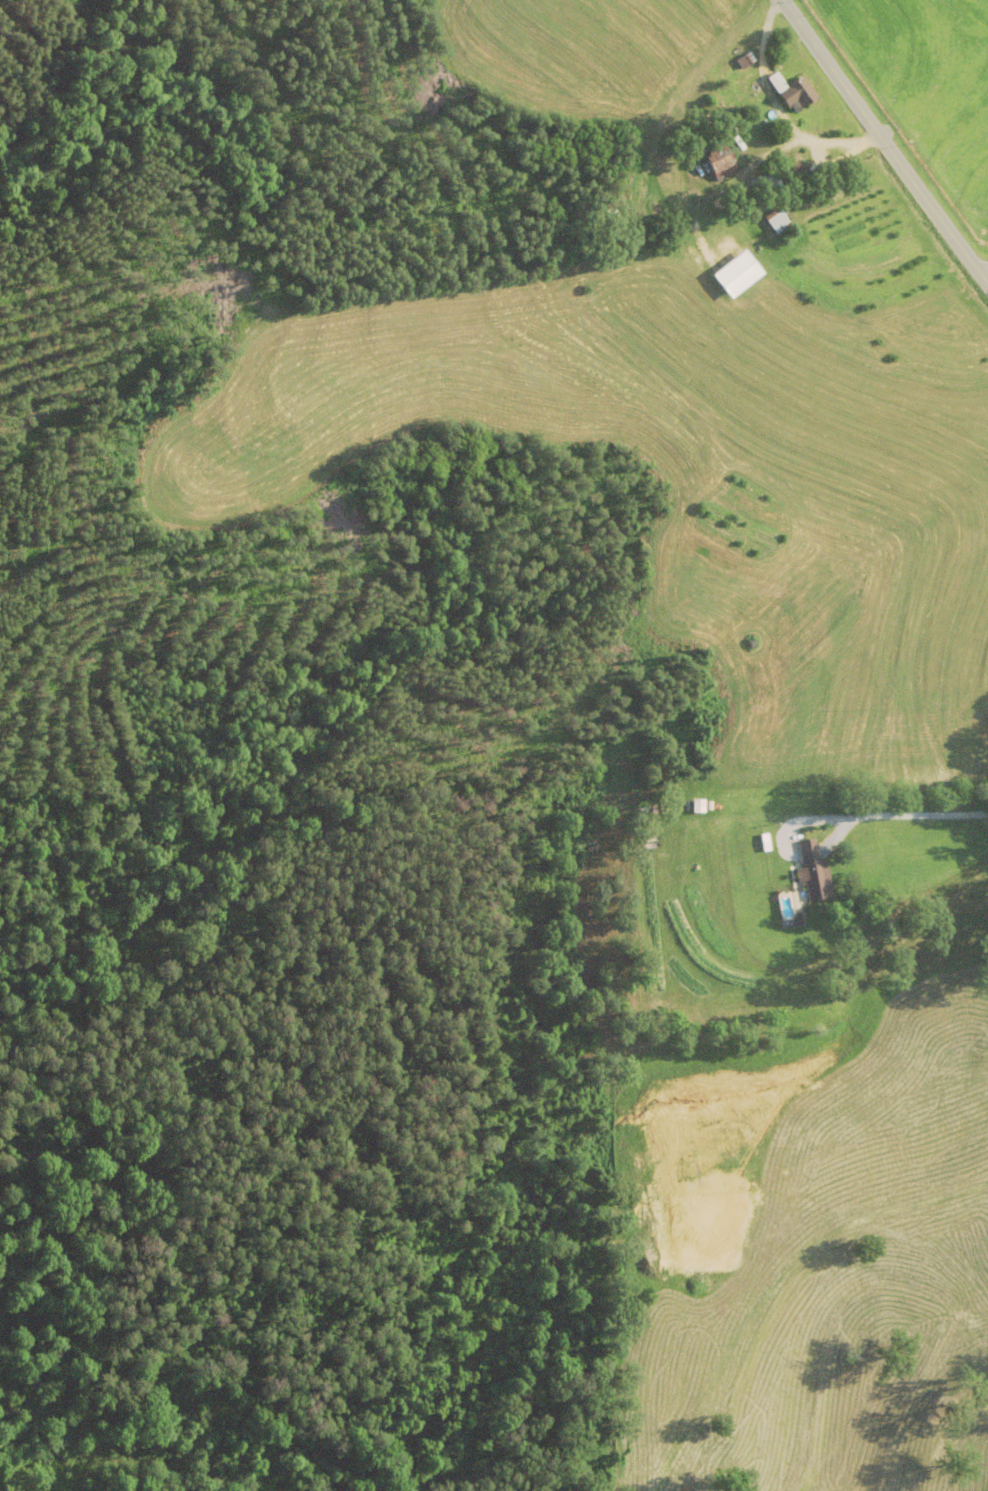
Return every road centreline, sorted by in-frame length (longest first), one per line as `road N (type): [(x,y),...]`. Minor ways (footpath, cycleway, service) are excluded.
road 1 (primary): [(987,285),(780,0)]

